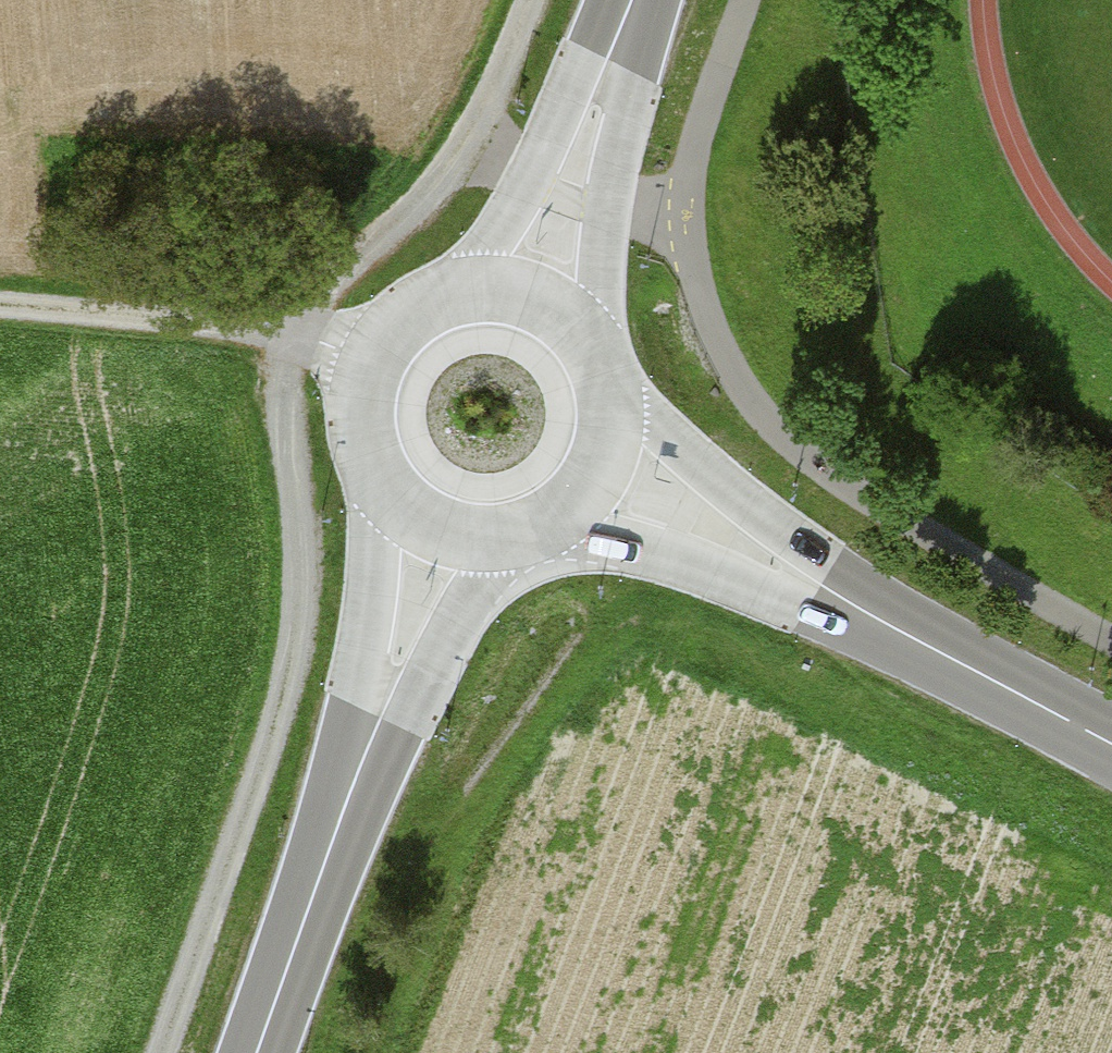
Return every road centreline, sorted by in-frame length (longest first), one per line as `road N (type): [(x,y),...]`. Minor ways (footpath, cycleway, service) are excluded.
road 1 (track): [(530,0),(496,93),(454,164),(424,203),(327,290),(295,334),(286,382),(307,563),(301,628),(289,686),(159,1052)]
road 2 (track): [(375,357),(232,323),(0,305)]
road 3 (secondary): [(258,1052),(377,721)]
road 4 (tertiary): [(1111,750),(823,593)]
road 5 (tertiary): [(823,593),(612,397)]
road 6 (tertiary): [(563,511),(823,593)]
road 7 (secondary): [(601,91),(455,297)]
road 8 (secondary): [(585,336),(601,91)]
road 9 (secondary): [(381,482),(377,721)]
road 10 (secondary): [(455,297),(418,310),(375,357),(362,424),(381,482)]
road 11 (secondary): [(377,721),(508,536)]
road 12 (secondary): [(381,482),(426,526),(481,540),(508,536)]
road 13 (secondary): [(585,336),(525,297),(455,297)]
road 14 (secondary): [(563,511),(602,466),(612,397)]

